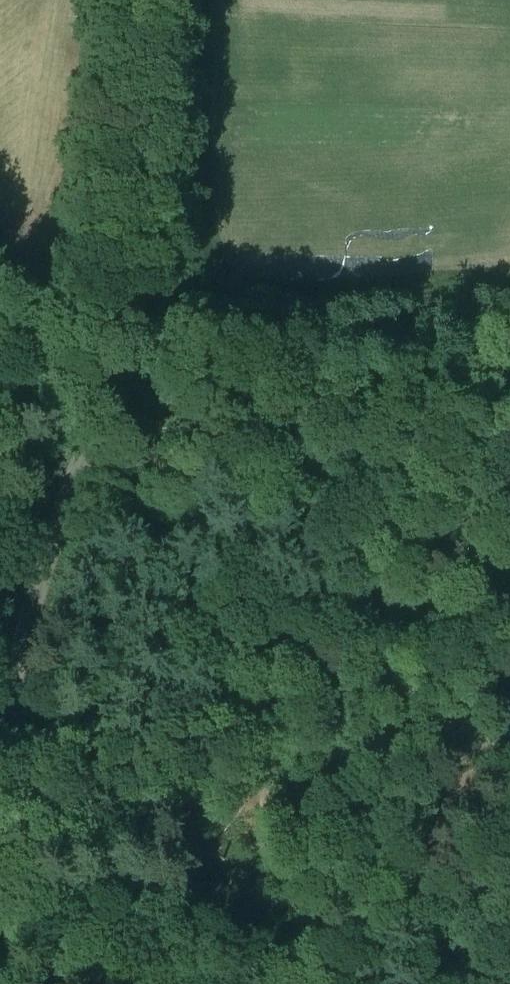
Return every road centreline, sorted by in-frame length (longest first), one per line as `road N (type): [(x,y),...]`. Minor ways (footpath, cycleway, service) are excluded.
road 1 (unclassified): [(0,742),(46,559),(123,331),(141,0)]

